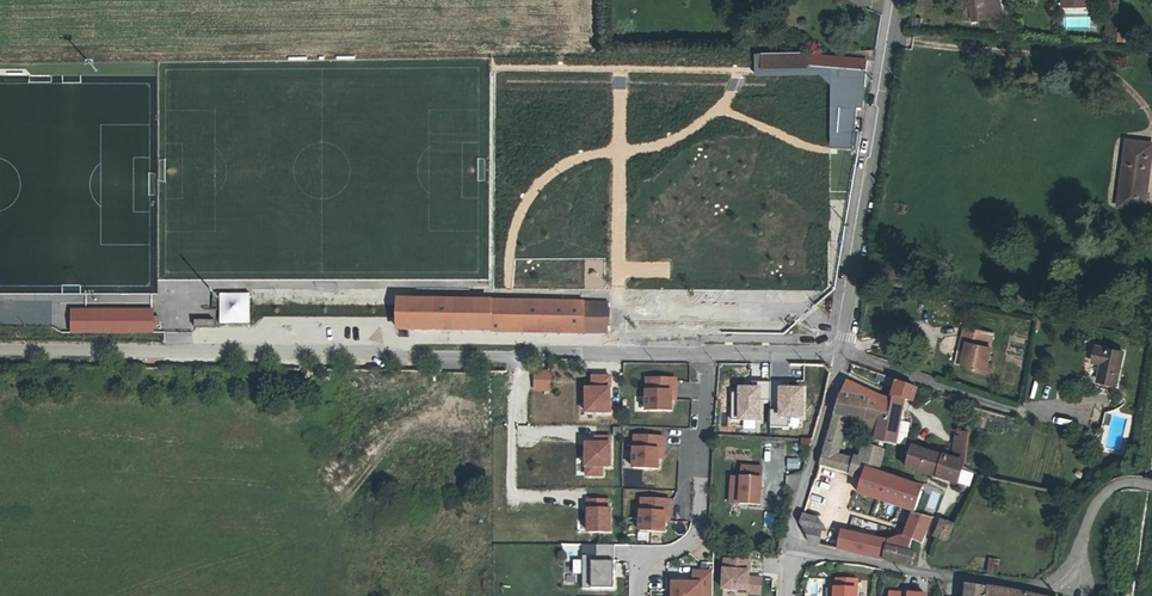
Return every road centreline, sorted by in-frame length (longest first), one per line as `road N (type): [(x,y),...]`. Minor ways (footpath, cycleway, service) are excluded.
road 1 (residential): [(797,550),(916,573),(1048,585),(1063,579),(1100,499),(1115,487),(1151,486)]
road 2 (residential): [(840,354),(895,0)]
road 3 (residential): [(840,354),(790,531),(797,550)]
road 4 (residential): [(709,354),(700,517)]
road 5 (track): [(1151,473),(1134,595)]

